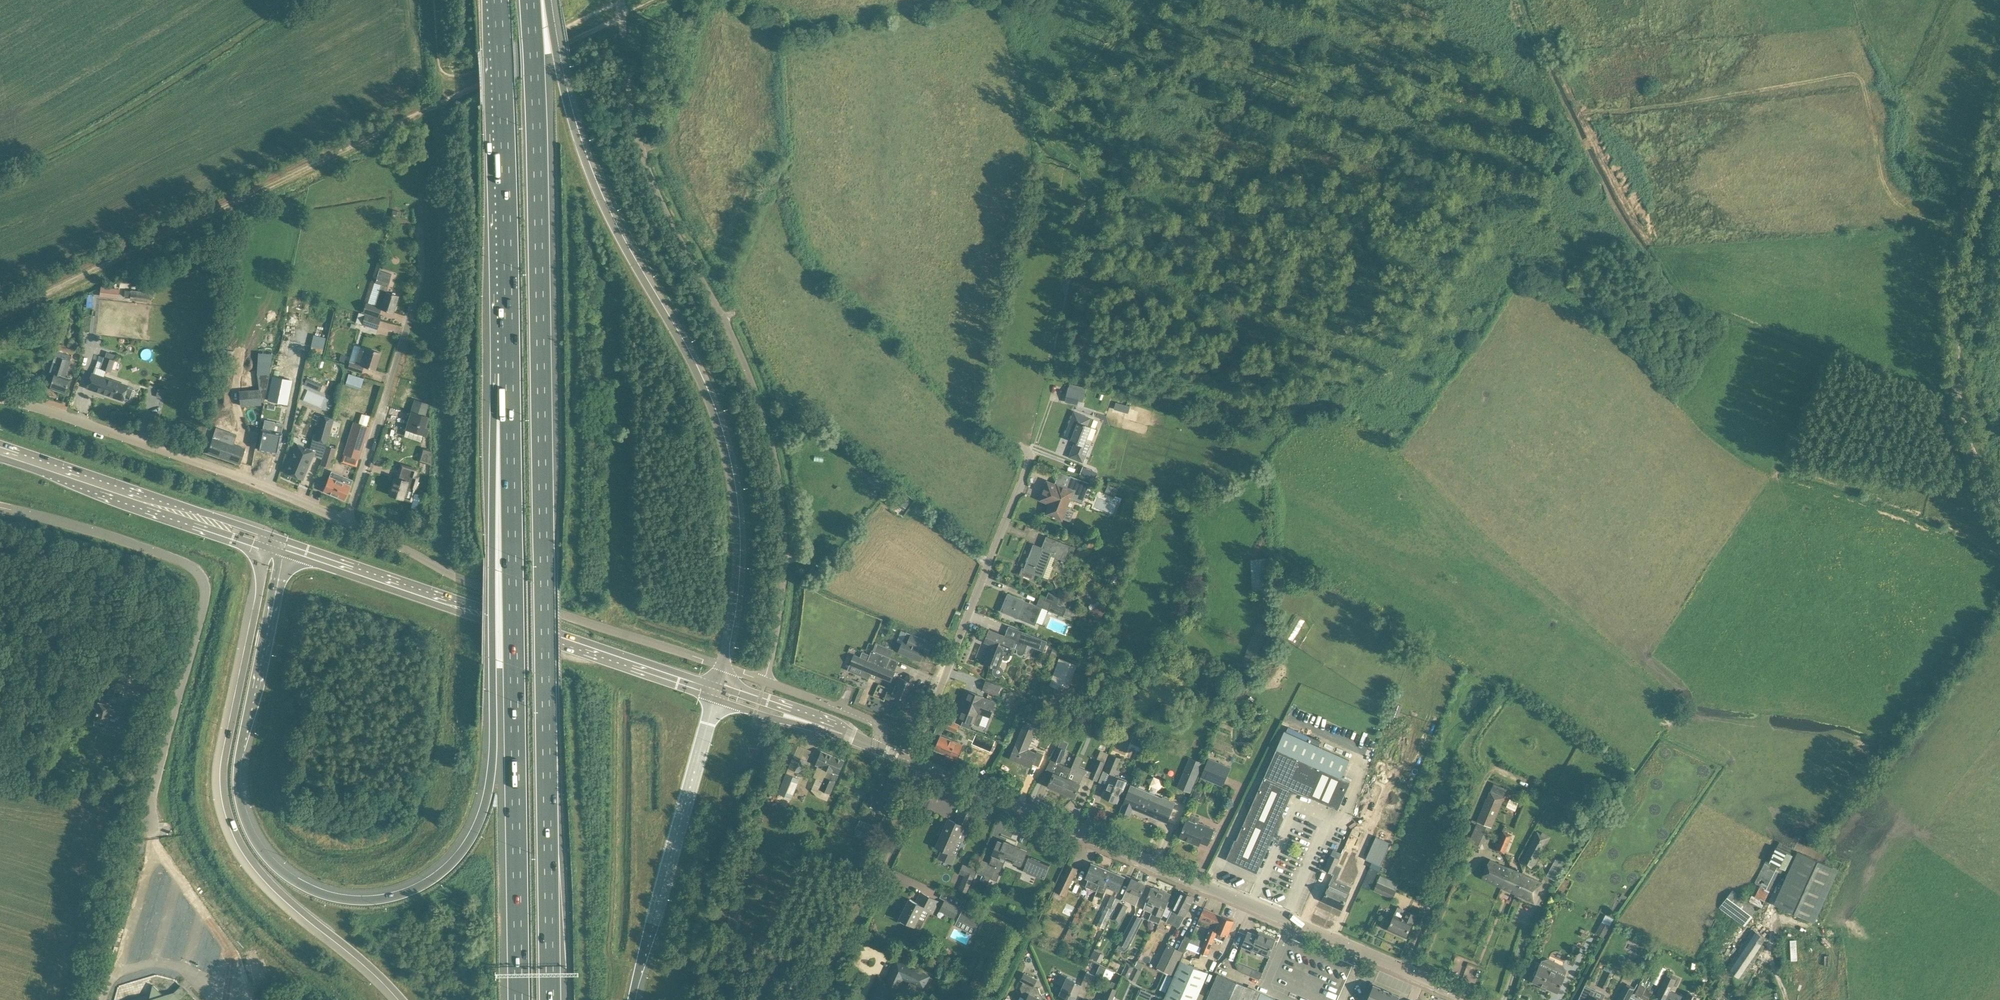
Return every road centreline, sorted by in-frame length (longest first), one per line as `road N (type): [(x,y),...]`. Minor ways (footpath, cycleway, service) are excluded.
road 1 (motorway): [(510,372),(492,568),(488,790),(465,847),(406,892),(363,899),(305,885),(265,854),(242,809),(237,767),(287,547)]
road 2 (motorway): [(549,999),(530,0)]
road 3 (unclassified): [(765,680),(783,582),(775,460),(745,364),(639,140),(621,0)]
road 4 (motorway): [(722,666),(737,553),(726,455),(701,382),(585,159),(545,0)]
road 5 (motorway): [(510,372),(519,999)]
road 6 (motorway): [(270,542),(225,755),(227,809),(259,871),(402,999)]
road 7 (tertiary): [(1362,951),(928,769)]
road 8 (secondary): [(716,689),(287,547)]
road 9 (unclassified): [(346,521),(487,589),(722,666)]
road 10 (unclassified): [(1999,119),(1957,221),(1962,408),(1969,444),(1999,494)]
road 11 (motorway): [(498,0),(510,372)]
road 12 (unclassified): [(0,396),(217,468),(346,521)]
road 13 (track): [(0,169),(55,149),(307,0)]
road 14 (unclassified): [(346,521),(421,287),(420,194)]
road 15 (residential): [(912,763),(1031,463),(1021,452)]
road 16 (motorway): [(632,999),(716,689)]
road 17 (track): [(432,0),(439,71),(448,78),(617,0)]
road 18 (residential): [(814,999),(928,769)]
road 19 (secondary): [(222,525),(0,451)]
road 20 (unclassified): [(880,749),(881,725),(765,680)]
road 21 (tertiary): [(1473,999),(1362,951)]

